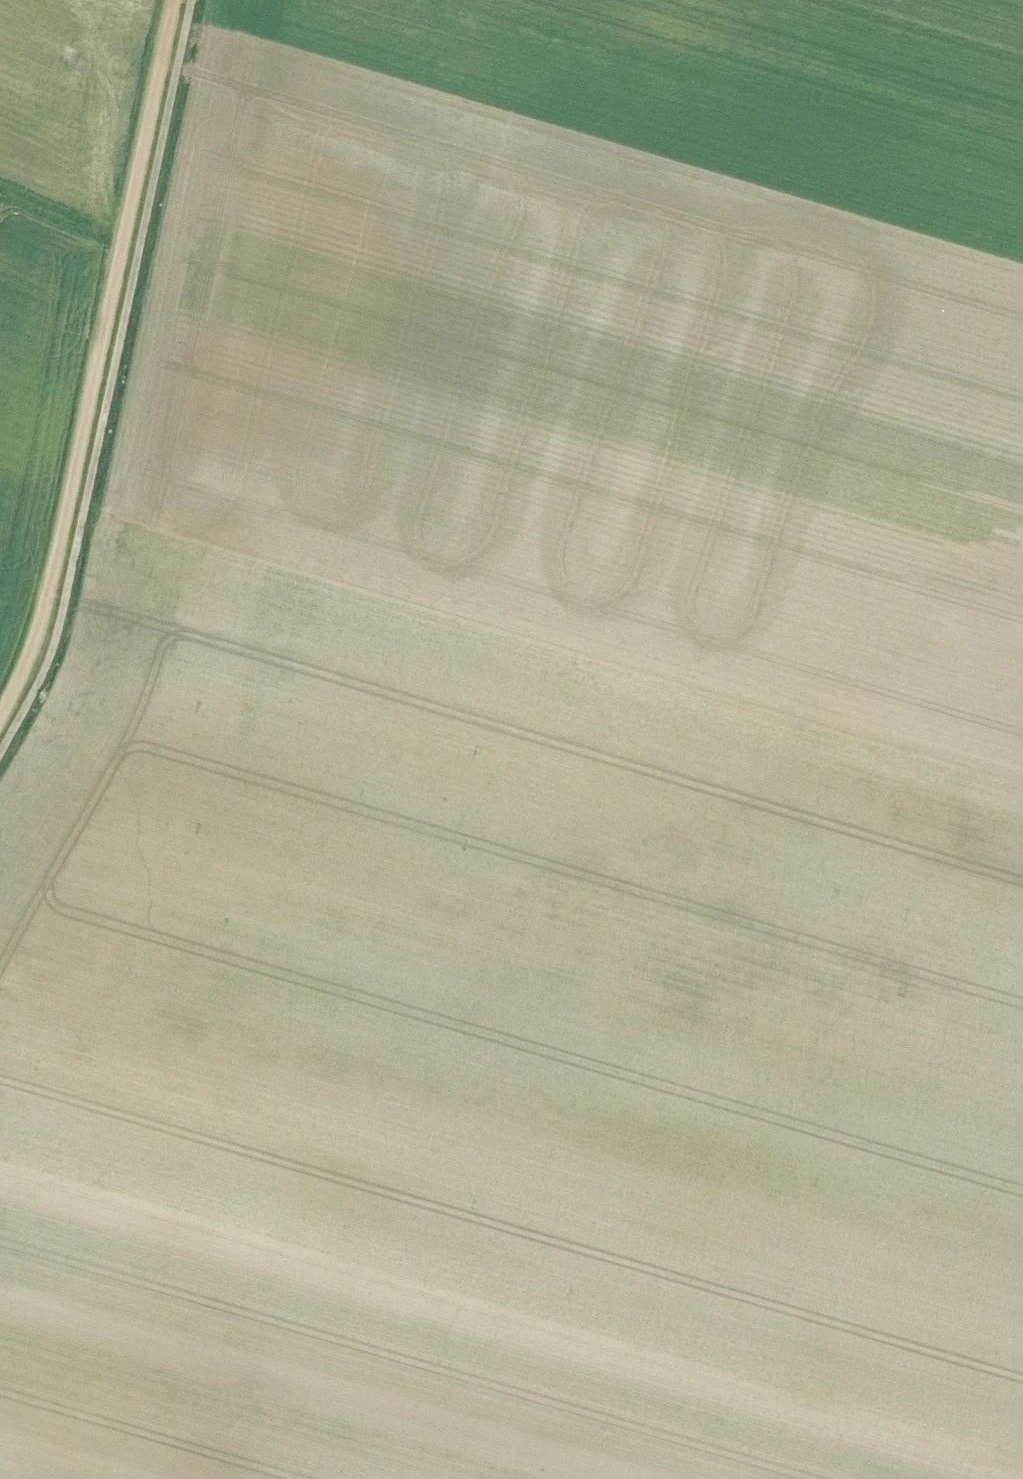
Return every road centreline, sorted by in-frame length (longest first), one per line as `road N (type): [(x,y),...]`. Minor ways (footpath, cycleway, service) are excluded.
road 1 (track): [(0,715),(39,642),(177,0)]

